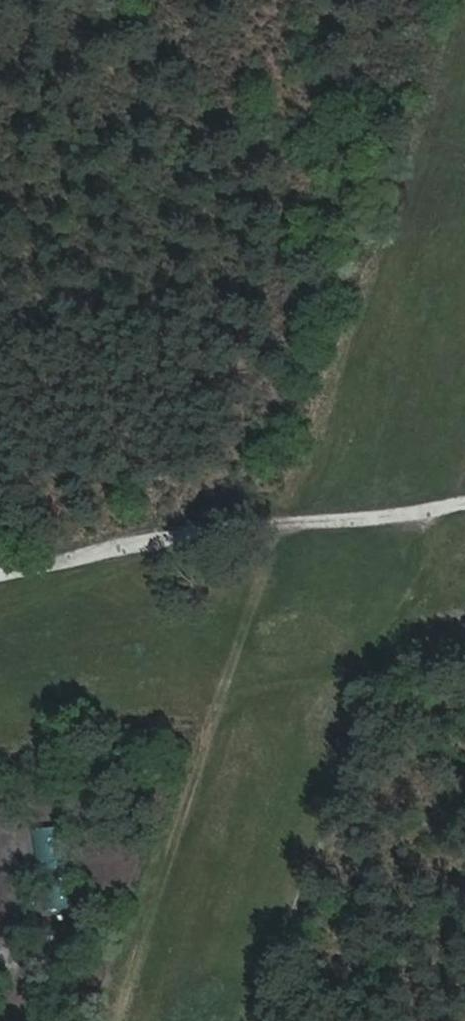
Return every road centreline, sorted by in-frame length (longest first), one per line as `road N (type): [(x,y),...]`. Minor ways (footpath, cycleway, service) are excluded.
road 1 (track): [(171,1020),(367,512),(464,229)]
road 2 (track): [(0,575),(464,495)]

